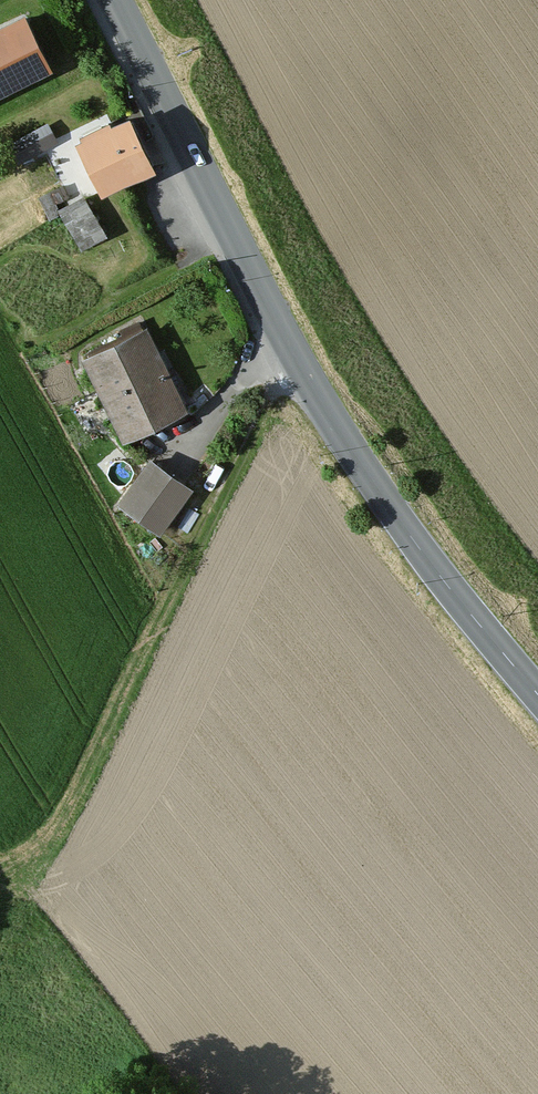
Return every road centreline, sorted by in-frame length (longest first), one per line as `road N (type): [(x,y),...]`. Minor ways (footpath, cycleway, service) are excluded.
road 1 (secondary): [(537,696),(404,535),(310,390),(109,0)]
road 2 (track): [(297,360),(258,423),(58,858),(0,887)]

